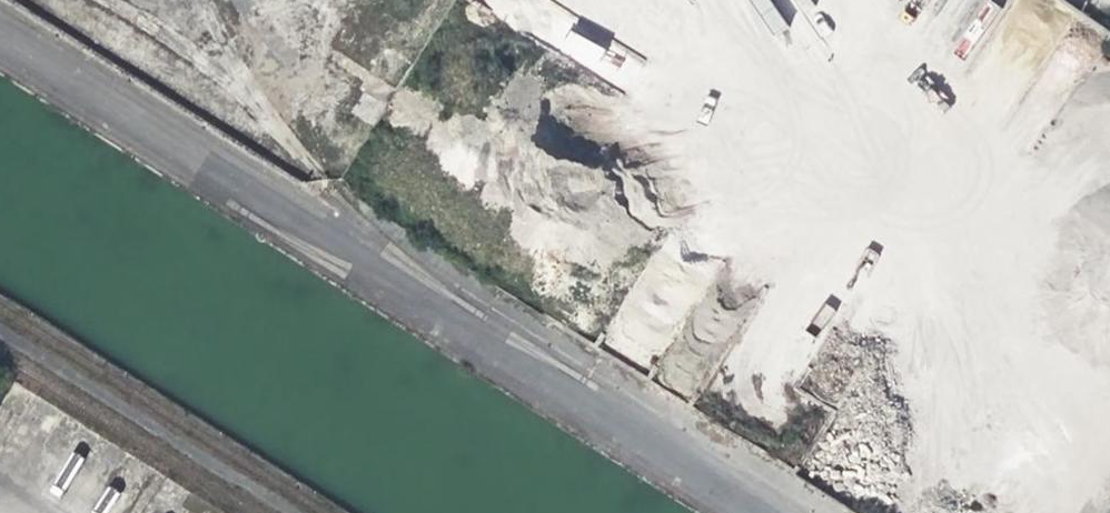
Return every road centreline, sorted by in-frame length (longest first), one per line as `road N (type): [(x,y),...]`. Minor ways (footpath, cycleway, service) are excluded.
road 1 (residential): [(290,512),(0,331)]

